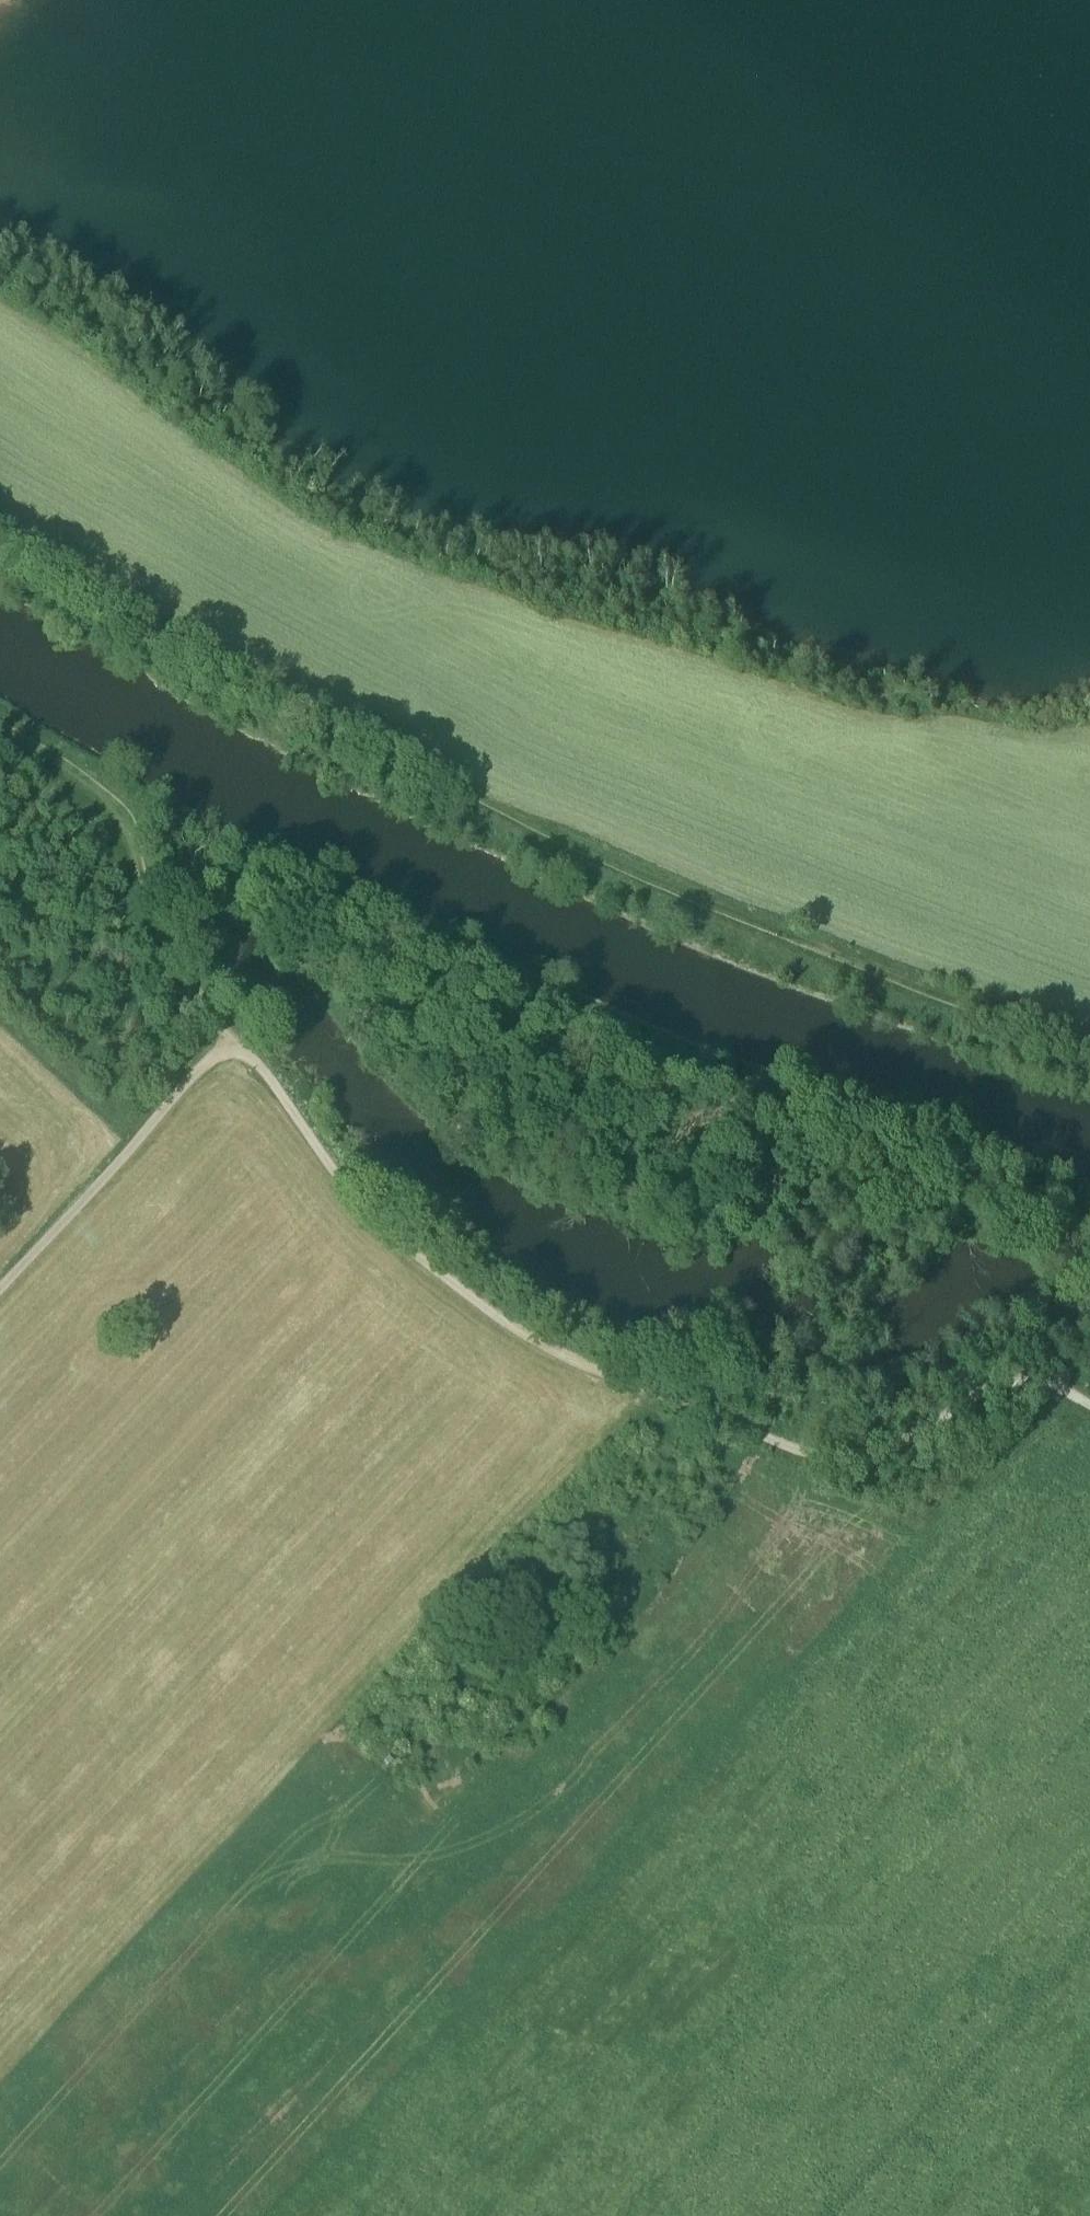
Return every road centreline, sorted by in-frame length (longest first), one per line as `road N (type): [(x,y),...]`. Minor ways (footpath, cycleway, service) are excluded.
road 1 (track): [(256,1053),(443,1287),(784,1474),(976,1431),(1043,1403),(1089,1428)]
road 2 (track): [(0,728),(127,811),(139,882),(256,1053)]
road 3 (track): [(0,1326),(256,1053)]

